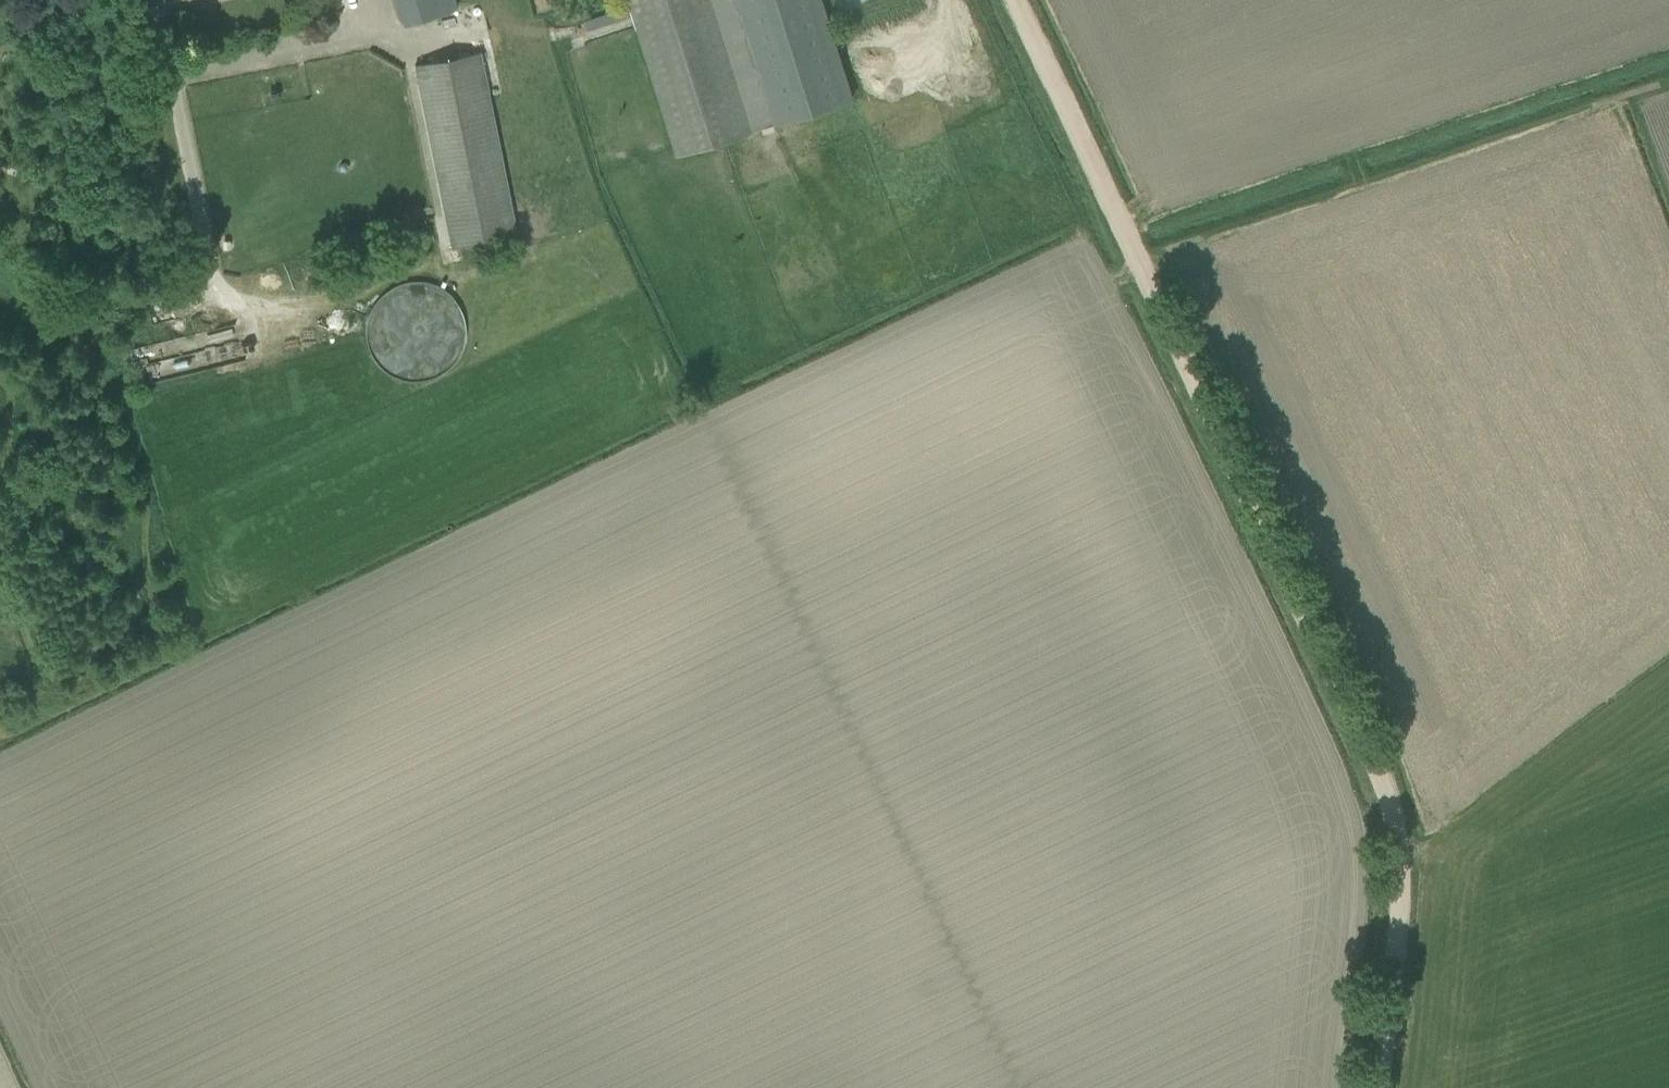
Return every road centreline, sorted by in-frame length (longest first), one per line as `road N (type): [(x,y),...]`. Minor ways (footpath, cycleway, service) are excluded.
road 1 (track): [(1012,0),(1379,786),(1402,856),(1379,1087)]

